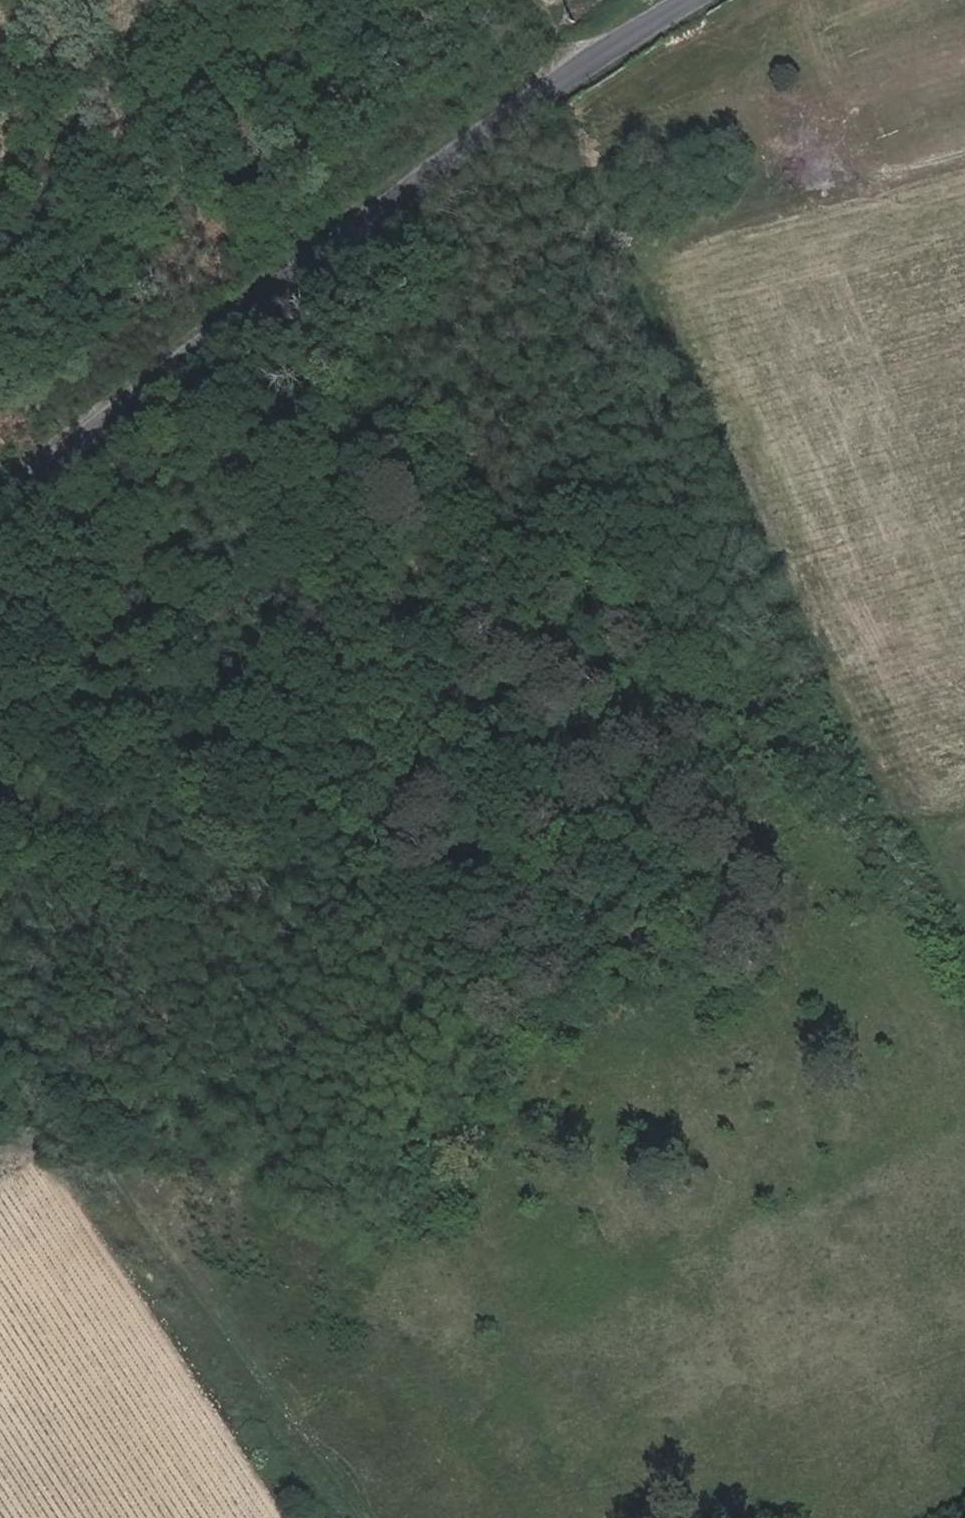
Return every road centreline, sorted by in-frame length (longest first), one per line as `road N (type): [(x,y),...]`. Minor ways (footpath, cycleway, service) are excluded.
road 1 (unclassified): [(0,507),(403,188),(693,0)]

